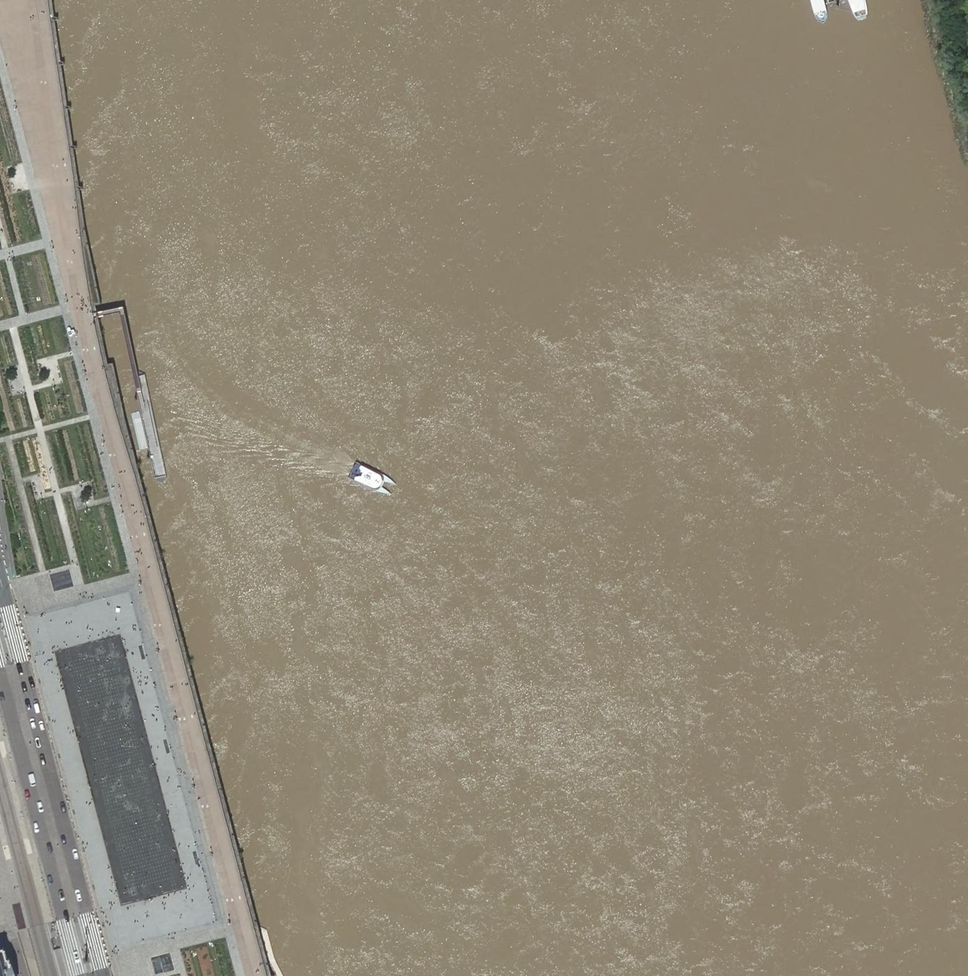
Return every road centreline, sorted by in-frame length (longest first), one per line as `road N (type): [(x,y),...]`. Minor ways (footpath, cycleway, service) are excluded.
road 1 (secondary): [(104,975),(0,576)]
road 2 (secondary): [(0,675),(78,975)]

